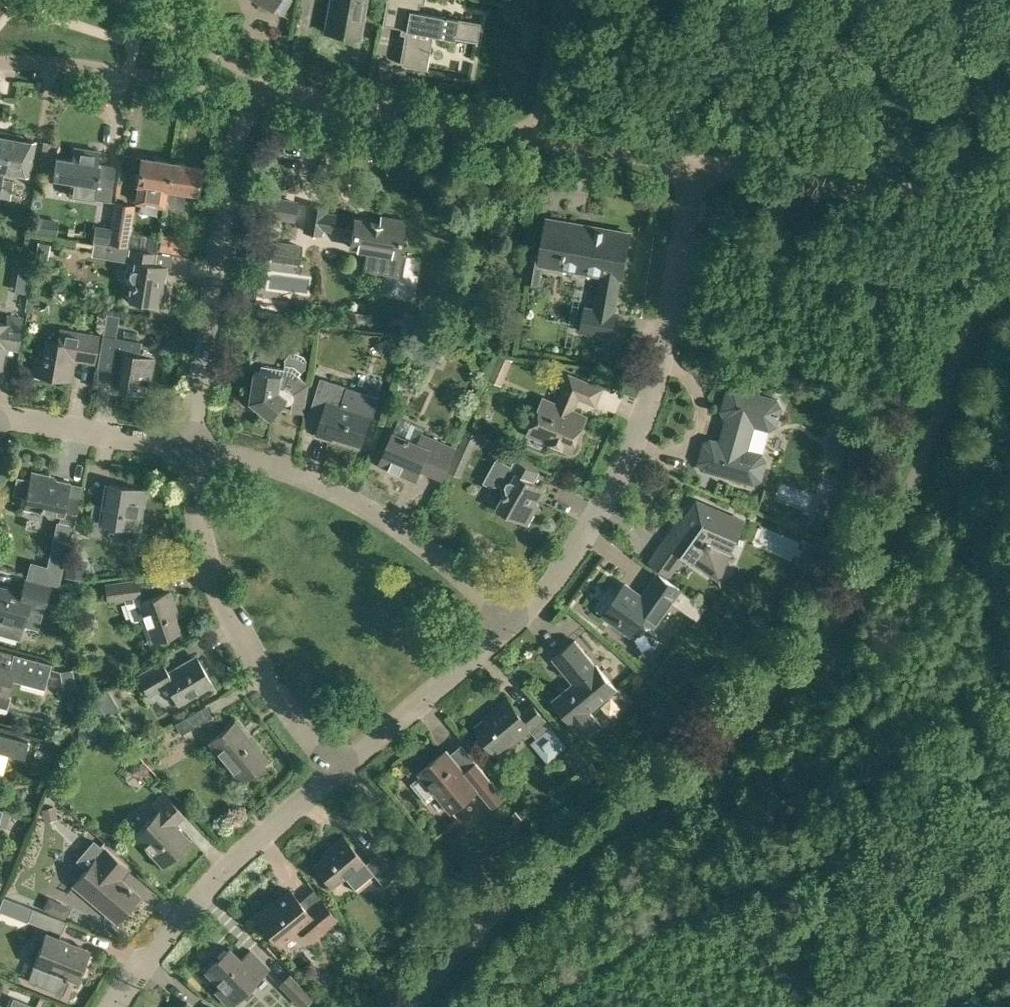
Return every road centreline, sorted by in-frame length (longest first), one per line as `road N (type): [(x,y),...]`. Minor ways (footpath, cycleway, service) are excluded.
road 1 (residential): [(512,627),(561,582),(620,483),(663,358),(694,163)]
road 2 (residential): [(184,452),(230,172),(263,79)]
road 3 (residential): [(512,627),(358,504),(272,469),(184,452)]
road 4 (residential): [(336,780),(233,634),(196,532),(184,452)]
road 5 (residential): [(1009,219),(694,163)]
road 6 (residential): [(127,1006),(241,861),(336,780)]
road 7 (residential): [(536,136),(322,102),(263,79)]
road 8 (residential): [(336,780),(512,627)]
road 9 (residential): [(0,65),(191,84)]
road 10 (residential): [(184,452),(0,412)]
road 11 (residential): [(694,163),(536,136)]
road 12 (residential): [(127,0),(263,79)]
road 13 (residential): [(536,136),(562,0)]

